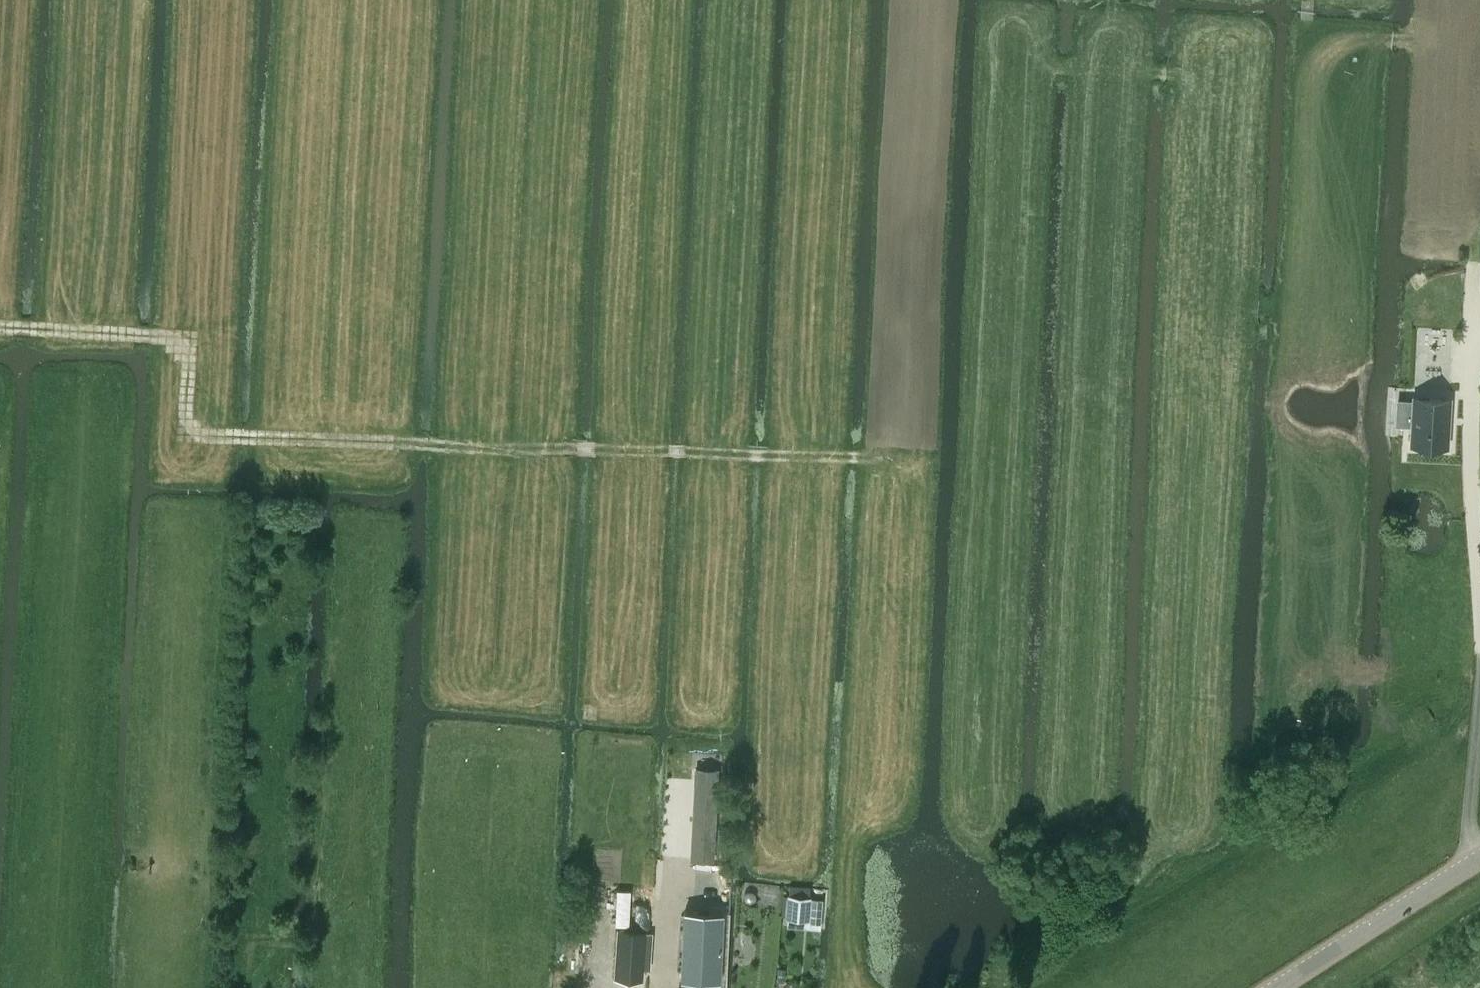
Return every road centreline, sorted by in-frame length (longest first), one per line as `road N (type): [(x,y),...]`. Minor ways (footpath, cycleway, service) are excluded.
road 1 (track): [(0,328),(175,339),(187,352),(184,415),(204,436),(913,466)]
road 2 (tertiary): [(1274,987),(1479,856)]

